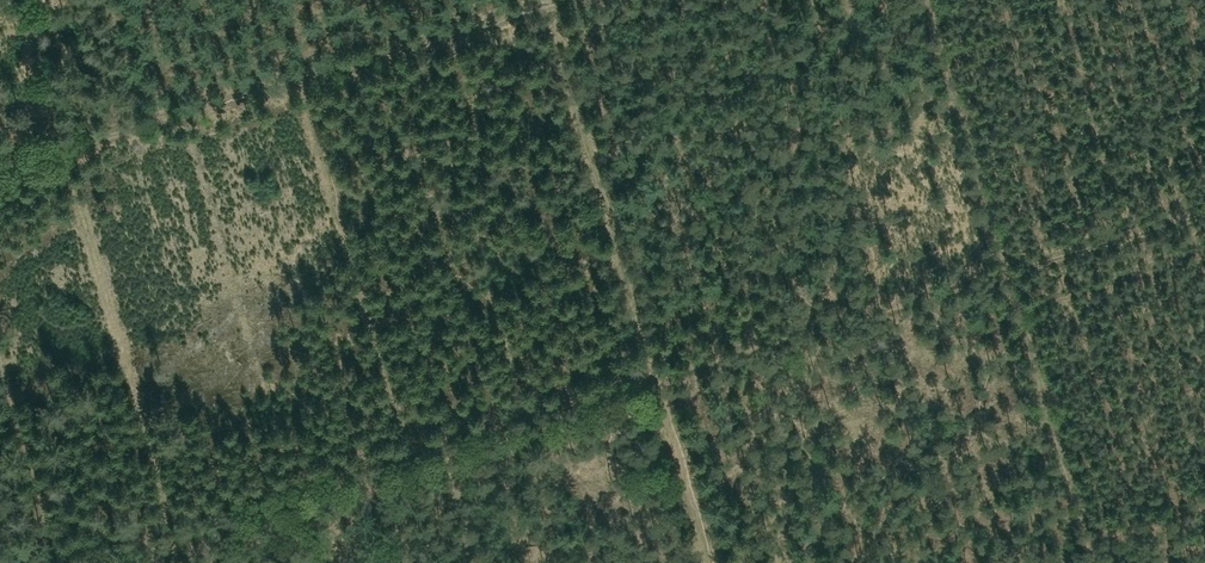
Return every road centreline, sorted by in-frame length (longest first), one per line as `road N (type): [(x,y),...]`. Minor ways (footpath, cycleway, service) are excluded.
road 1 (track): [(0,157),(293,69)]
road 2 (track): [(293,69),(523,0)]

